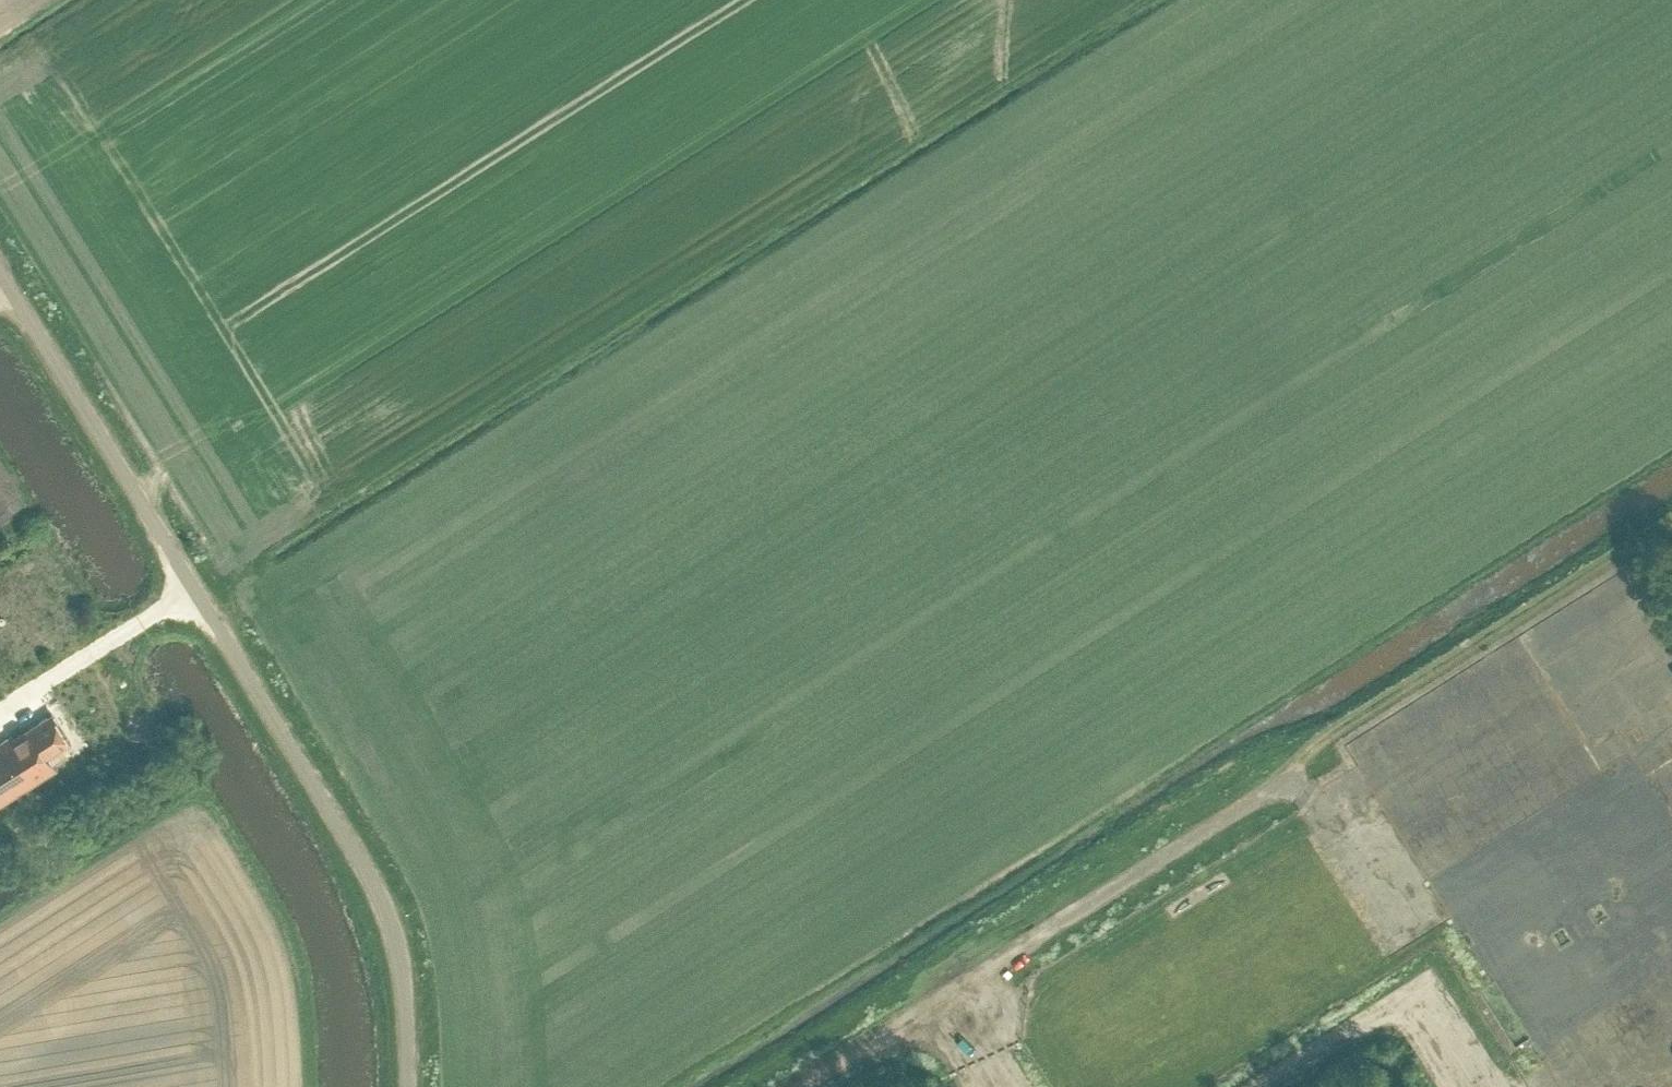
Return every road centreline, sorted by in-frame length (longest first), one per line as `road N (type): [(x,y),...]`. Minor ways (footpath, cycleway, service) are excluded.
road 1 (unclassified): [(407,1086),(403,986),(388,917),(365,867),(0,268)]

